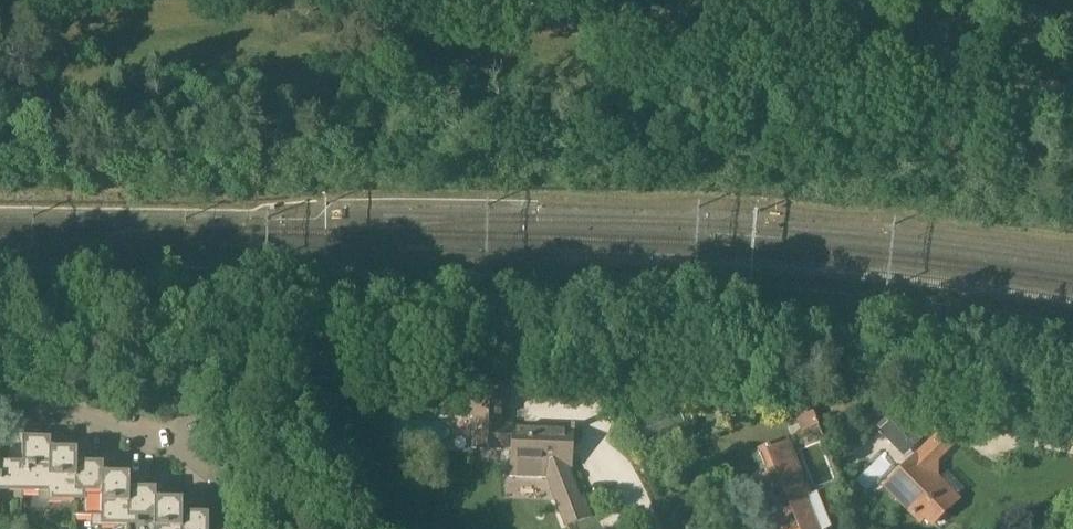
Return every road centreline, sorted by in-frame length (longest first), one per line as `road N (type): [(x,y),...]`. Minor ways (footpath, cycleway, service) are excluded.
road 1 (residential): [(498,0),(708,48),(926,77)]
road 2 (residential): [(0,397),(33,397),(175,442),(205,462)]
road 3 (residential): [(926,77),(1072,96)]

